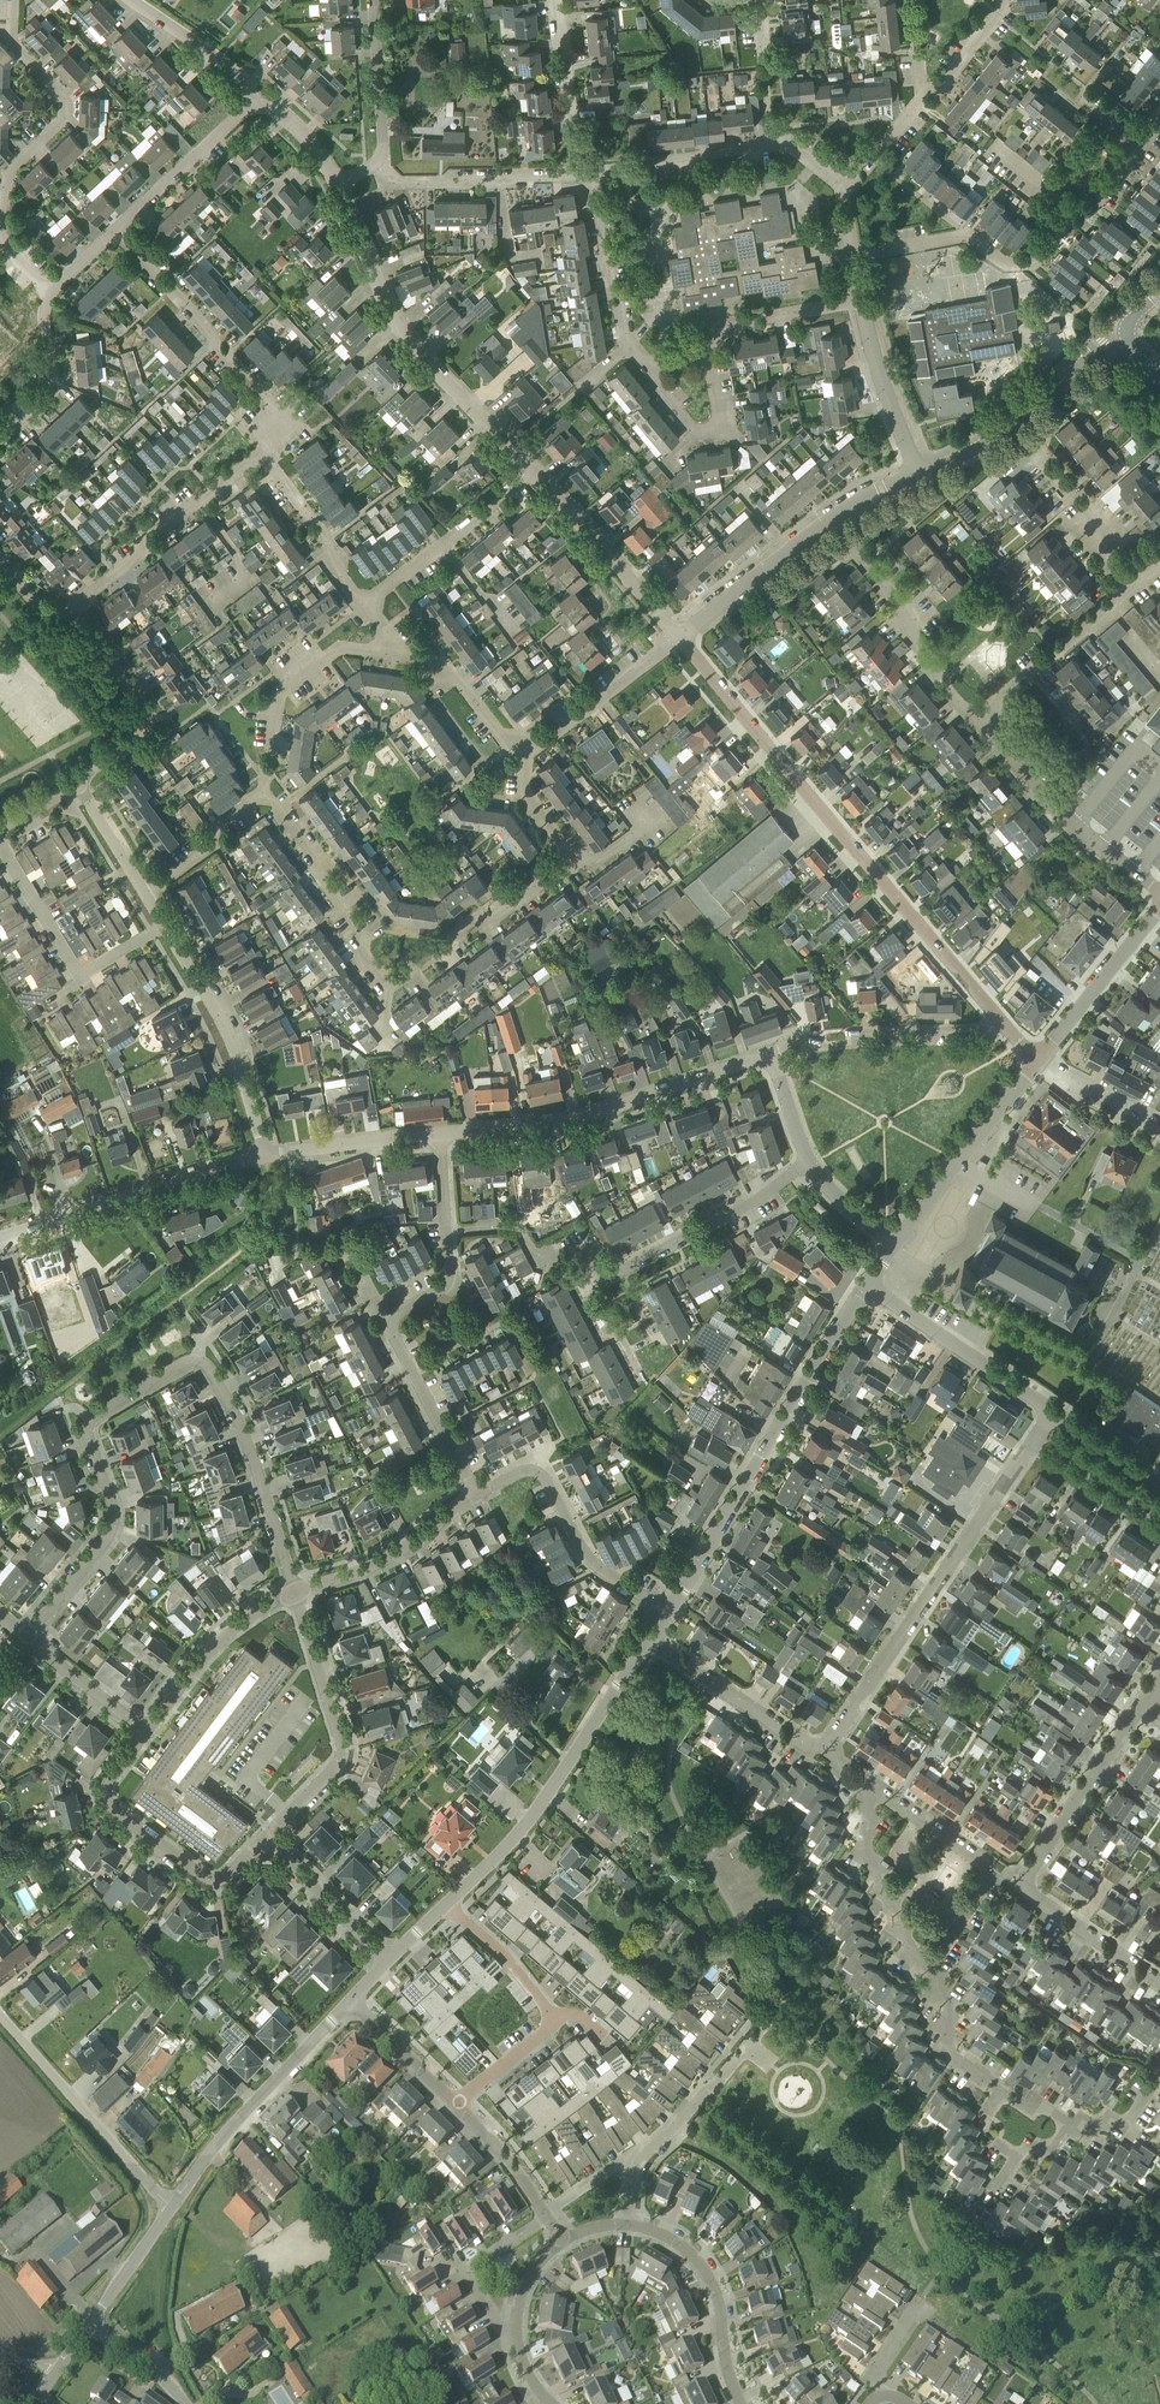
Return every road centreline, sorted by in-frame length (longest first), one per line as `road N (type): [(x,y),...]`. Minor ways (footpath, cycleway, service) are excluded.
road 1 (residential): [(26,1639),(112,1531),(114,1509),(88,1435),(91,1419),(189,1360),(208,1365),(242,1430),(296,1592)]
road 2 (tertiary): [(1006,1026),(678,637)]
road 3 (residential): [(446,1231),(516,1226),(531,1251),(585,1258),(599,1283),(752,1203),(811,1160)]
road 4 (residential): [(668,1611),(866,1285)]
road 5 (residential): [(825,1744),(1031,1443)]
road 6 (residential): [(532,464),(412,333),(339,184)]
road 7 (residential): [(439,1134),(559,1123),(770,1053)]
road 8 (residential): [(446,1905),(523,1829),(650,1637)]
road 9 (residential): [(476,1494),(391,1326),(397,1313),(446,1283),(446,1231)]
road 10 (tertiary): [(678,637),(868,497),(916,472)]
road 11 (residential): [(265,1836),(229,1874),(208,1878),(111,1807),(109,1780),(148,1731)]
road 12 (residential): [(296,1592),(342,1752),(265,1836)]
road 13 (residential): [(0,1237),(265,1156)]
road 14 (residential): [(270,449),(273,406),(123,227)]
road 15 (residential): [(171,2206),(233,2123),(352,2001)]
road 16 (residential): [(1159,898),(1072,822),(974,713)]
road 17 (residential): [(668,1611),(589,1558),(538,1473),(521,1471),(476,1494)]
road 18 (residential): [(855,256),(966,235),(1008,267),(1031,265),(1076,211)]
road 19 (unclassified): [(171,2206),(0,2015)]
road 20 (residential): [(265,1156),(229,1037),(164,925)]
road 21 (tertiary): [(916,472),(1001,428),(1104,346),(1128,337)]
road 22 (residential): [(164,925),(80,975),(0,844)]
road 23 (residential): [(12,206),(17,163),(63,125),(68,110),(18,39),(18,0)]
road 24 (residential): [(770,1053),(799,1038),(820,1046),(872,1033),(1006,1026)]
road 25 (residential): [(265,794),(281,691),(333,654),(407,657)]
road 26 (residential): [(627,2225),(639,2162),(757,2033)]
road 27 (residential): [(1019,1887),(1148,1693)]
road 28 (residential): [(894,1243),(1038,1061)]
road 29 (residential): [(627,2225),(676,2241),(704,2268),(740,2403)]
road 30 (residential): [(265,794),(361,931),(359,948),(390,980)]
road 31 (residential): [(678,637),(532,464)]
road 32 (residential): [(1053,1411),(866,1285)]
road 33 (residential): [(1069,2123),(1021,2104),(962,2064),(929,1968)]
road 34 (residential): [(390,980),(571,859)]
road 35 (residential): [(87,784),(150,724),(88,610)]
road 36 (residential): [(366,603),(532,464)]
road 37 (residential): [(974,713),(1135,576)]
road 38 (residential): [(825,1744),(805,1743),(650,1637)]
road 39 (residential): [(296,1592),(392,1555),(476,1494)]
road 40 (residential): [(148,1731),(223,1637),(296,1592)]
road 41 (tertiary): [(1038,1061),(1159,908)]
road 42 (residential): [(929,1968),(907,1941),(863,1844),(874,1792)]
road 43 (residential): [(974,713),(912,638),(907,596),(875,553)]
road 44 (residential): [(529,751),(678,637)]
road 45 (residential): [(551,2403),(524,2366),(516,2321),(531,2274),(562,2239)]
road 46 (residential): [(123,227),(255,100)]
road 47 (residential): [(916,472),(862,297)]
road 48 (residential): [(366,603),(270,449)]
road 49 (residential): [(596,169),(605,244),(632,345)]
road 50 (residential): [(390,1961),(265,1836)]
road 51 (residential): [(699,350),(744,316),(862,297)]
road 52 (residential): [(769,139),(596,169)]
road 53 (residential): [(265,1156),(439,1134)]
road 54 (residential): [(562,2239),(458,2102)]
road 55 (residential): [(578,169),(559,0)]
road 56 (residential): [(1159,1981),(1019,1887)]
road 57 (residential): [(0,439),(33,401),(52,356),(56,289)]
road 58 (residential): [(88,610),(148,551),(153,535),(206,497)]
road 59 (residential): [(376,164),(383,149),(373,0)]
road 60 (residential): [(529,751),(503,736),(439,659),(407,657)]
road 61 (residential): [(255,100),(235,67),(133,0)]
road 62 (residential): [(446,1905),(505,1954),(555,2020)]
road 63 (residential): [(151,898),(265,794)]
road 64 (residential): [(1159,1529),(1031,1443)]
road 65 (residential): [(148,1731),(26,1639)]
road 66 (residential): [(1135,576),(1042,459)]
road 67 (residential): [(458,2102),(352,2001)]
road 68 (residential): [(994,1874),(874,1792)]
road 69 (unclassified): [(91,2323),(171,2206)]
road 70 (residential): [(769,139),(757,0)]
road 71 (residential): [(1159,1127),(1038,1061)]
road 72 (residential): [(151,898),(87,784)]
road 73 (residential): [(499,175),(396,182),(376,164)]
road 74 (residential): [(1159,1484),(1053,1411)]
road 75 (residential): [(555,2020),(458,2102)]
road 76 (residential): [(925,98),(942,86),(1002,0)]
road 77 (residential): [(571,859),(525,795),(529,751)]
road 78 (unclassified): [(184,2403),(91,2323)]
road 79 (residential): [(339,184),(279,108),(255,100)]
road 80 (residential): [(845,189),(925,98)]

